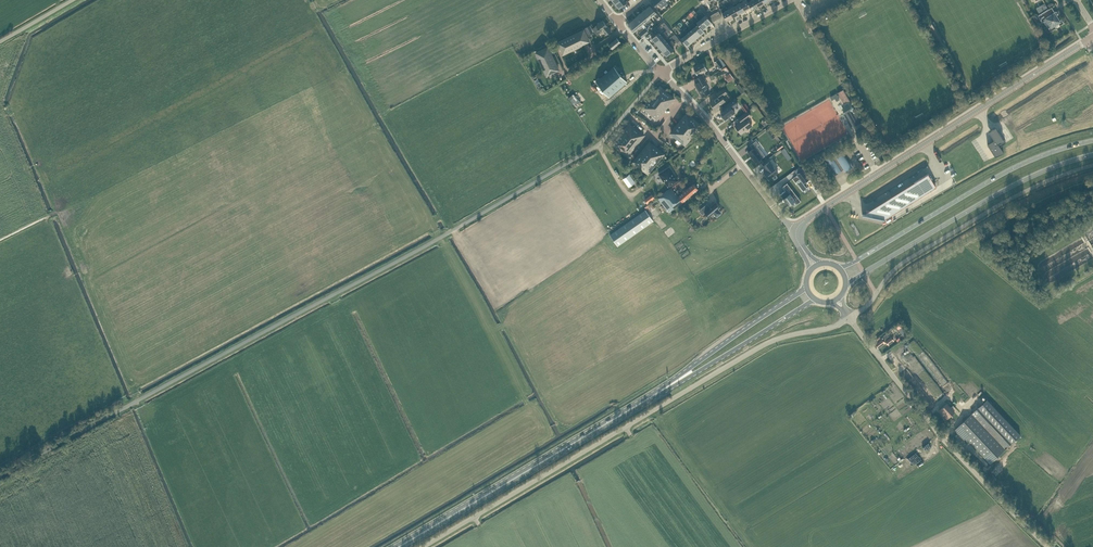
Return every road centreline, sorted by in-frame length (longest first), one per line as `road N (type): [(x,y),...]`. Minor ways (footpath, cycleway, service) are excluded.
road 1 (unclassified): [(0,476),(598,145),(661,73)]
road 2 (unclassified): [(849,318),(766,343),(422,546)]
road 3 (tertiary): [(796,230),(1092,35)]
road 4 (primary): [(397,546),(660,391)]
road 5 (unclassified): [(1048,546),(946,441),(849,318)]
road 6 (unclassified): [(849,318),(913,256),(1034,187),(1092,165)]
road 7 (primary): [(1092,141),(1015,168),(839,268)]
road 8 (primary): [(845,283),(1004,190),(1092,154)]
road 9 (tertiary): [(796,230),(661,73)]
road 10 (primary): [(660,391),(815,300)]
road 11 (primary): [(806,287),(660,391)]
road 12 (residential): [(661,73),(791,0)]

